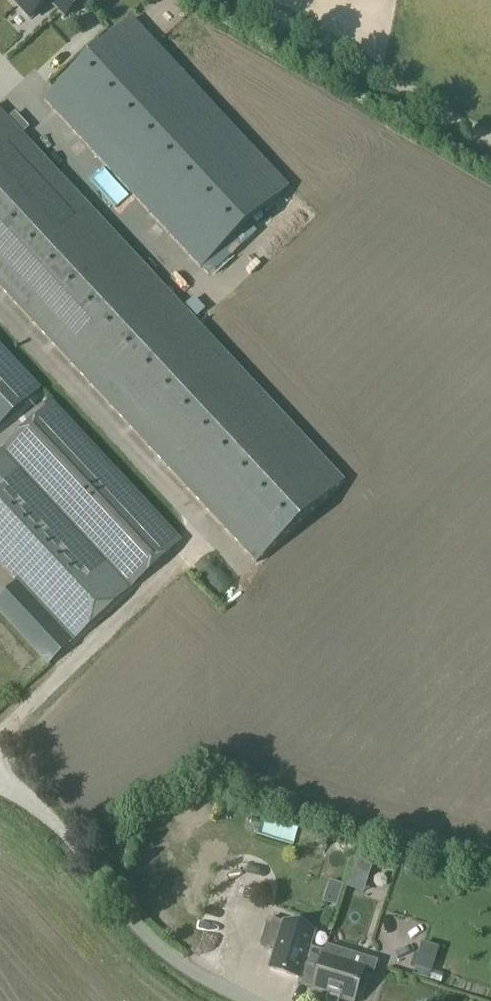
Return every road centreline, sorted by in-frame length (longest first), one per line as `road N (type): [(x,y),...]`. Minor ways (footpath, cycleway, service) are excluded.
road 1 (track): [(250,1000),(172,958),(45,808),(0,785)]

